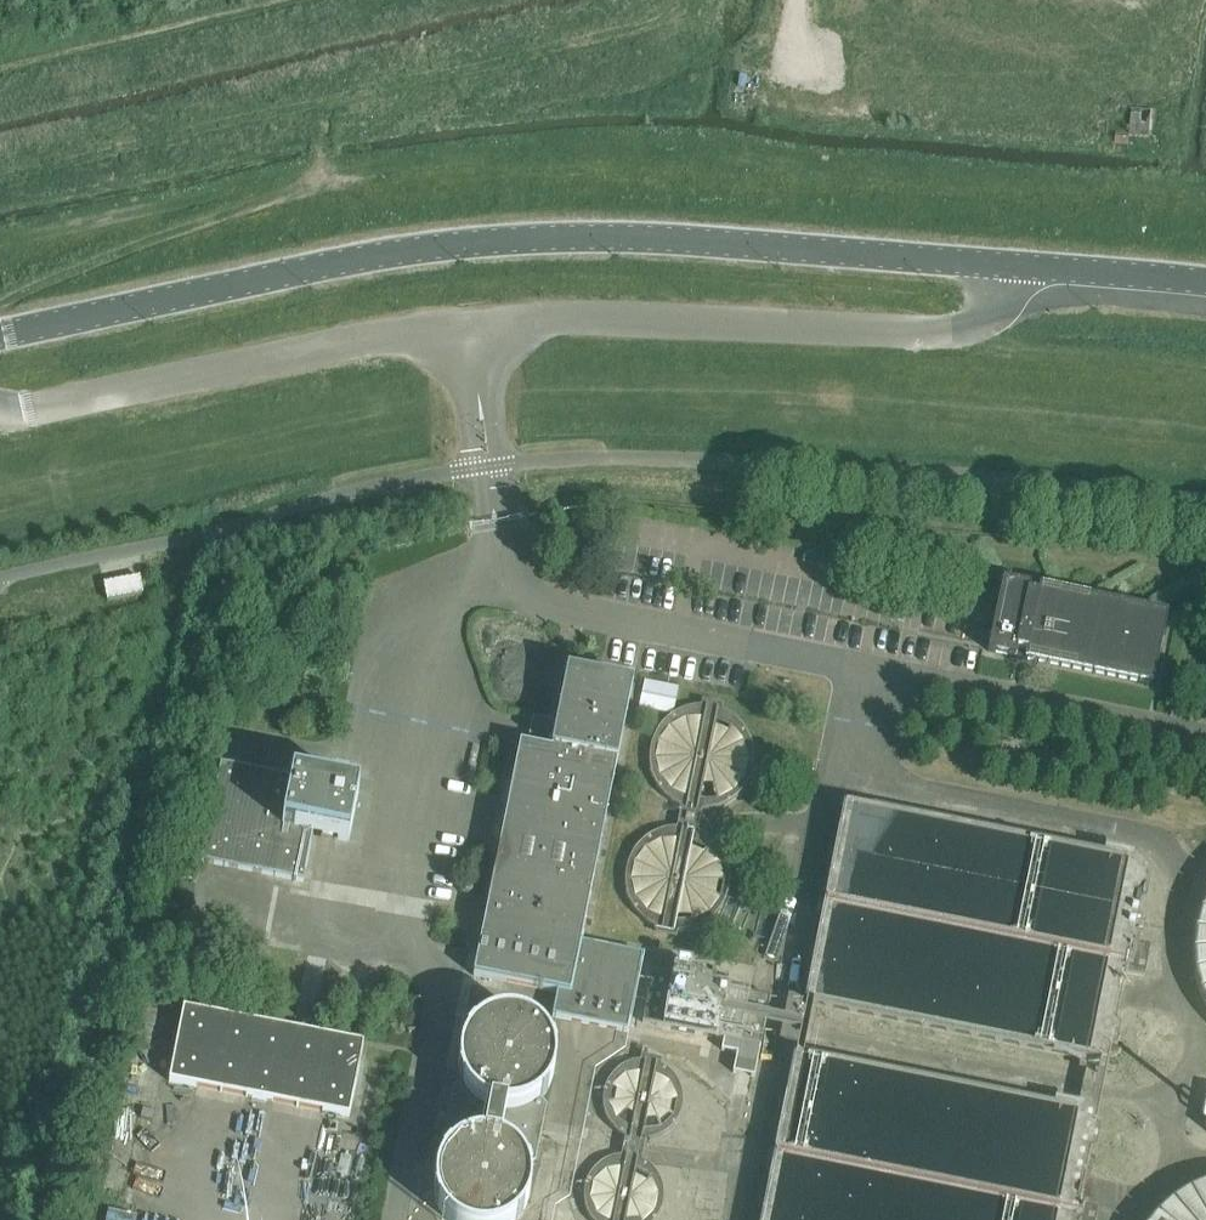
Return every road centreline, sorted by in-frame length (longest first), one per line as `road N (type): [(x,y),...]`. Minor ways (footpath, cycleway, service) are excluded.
road 1 (unclassified): [(0,411),(19,414),(466,326),(580,320),(950,334),(977,328),(993,311),(1009,267)]
road 2 (tertiary): [(0,335),(475,242),(595,236),(1009,267)]
road 3 (tertiary): [(1205,285),(1009,267)]

